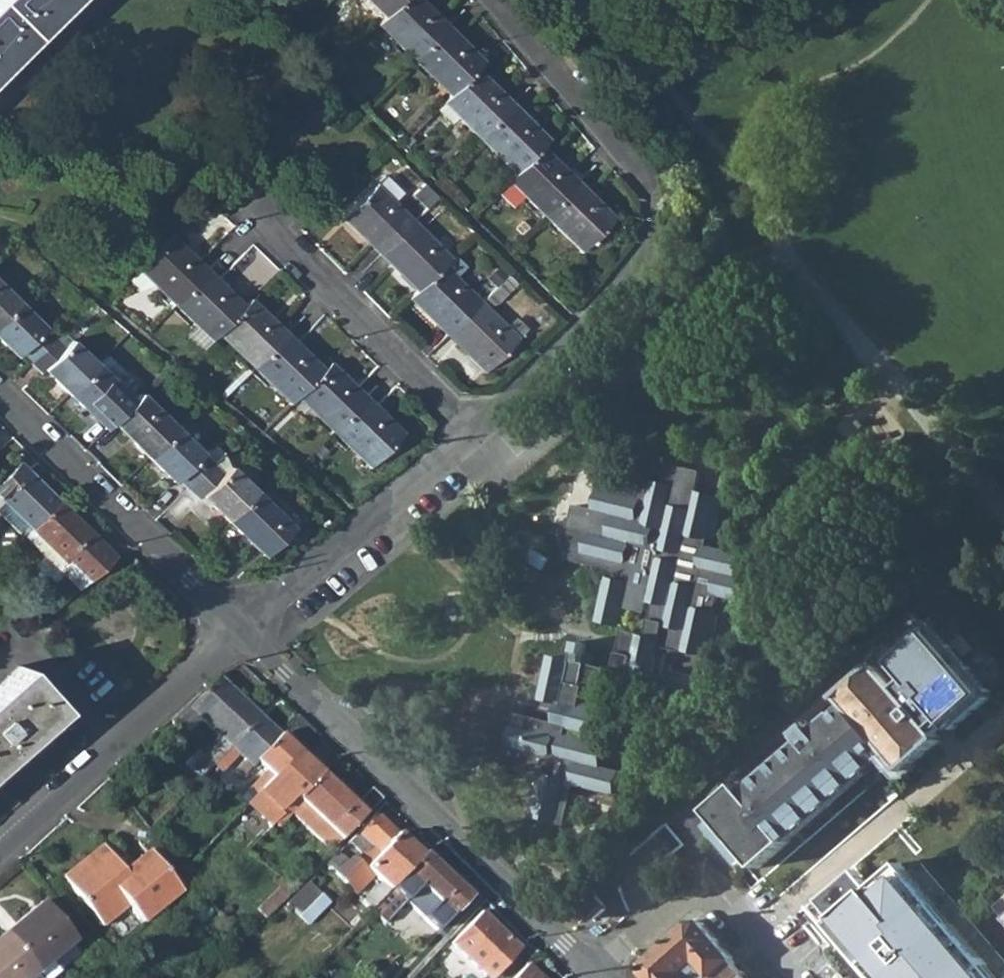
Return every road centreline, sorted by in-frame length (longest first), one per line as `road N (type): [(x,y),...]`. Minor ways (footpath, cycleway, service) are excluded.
road 1 (residential): [(509,0),(644,162),(657,223),(617,289),(477,427)]
road 2 (residential): [(237,627),(602,977)]
road 3 (residential): [(0,389),(237,627)]
road 4 (residential): [(237,627),(0,854)]
road 5 (residential): [(477,427),(237,627)]
road 6 (residential): [(477,427),(297,241),(282,195)]
road 7 (residential): [(611,977),(712,877)]
road 8 (residential): [(712,877),(794,977)]

